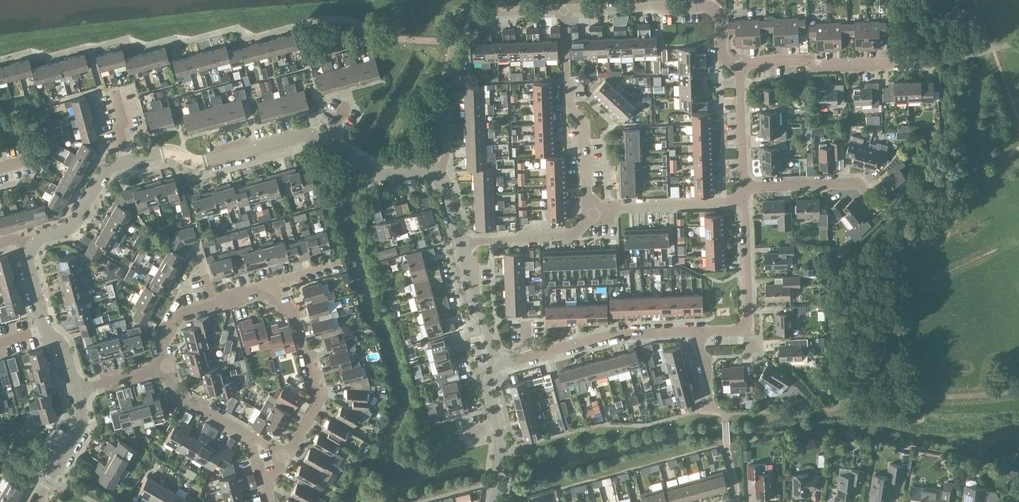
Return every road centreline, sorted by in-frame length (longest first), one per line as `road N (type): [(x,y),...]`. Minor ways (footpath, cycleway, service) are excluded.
road 1 (unclassified): [(127,161),(167,151),(200,163),(307,135),(378,173),(435,174)]
road 2 (residential): [(564,8),(464,12),(443,89),(445,157),(435,174)]
road 3 (residential): [(739,66),(726,60),(720,15),(709,5),(564,8)]
road 4 (residential): [(593,214),(584,123),(569,108),(564,8)]
road 5 (residential): [(495,365),(609,334),(700,331)]
road 6 (residential): [(288,454),(319,399),(293,314),(255,292)]
road 7 (residential): [(739,66),(929,62)]
road 8 (residential): [(700,331),(748,330),(744,200)]
road 9 (unclassified): [(75,391),(43,319),(28,265),(32,246)]
road 10 (residential): [(593,214),(744,200)]
road 11 (residential): [(880,211),(858,183),(744,187)]
road 12 (residential): [(460,242),(574,234),(593,214)]
road 13 (unclassified): [(495,365),(485,384),(500,444),(494,501)]
road 14 (unclassified): [(32,246),(72,225),(105,171),(127,161)]
road 15 (unclassified): [(460,242),(495,365)]
road 16 (unclassified): [(36,501),(80,425),(75,391)]
road 17 (residential): [(744,187),(739,66)]

